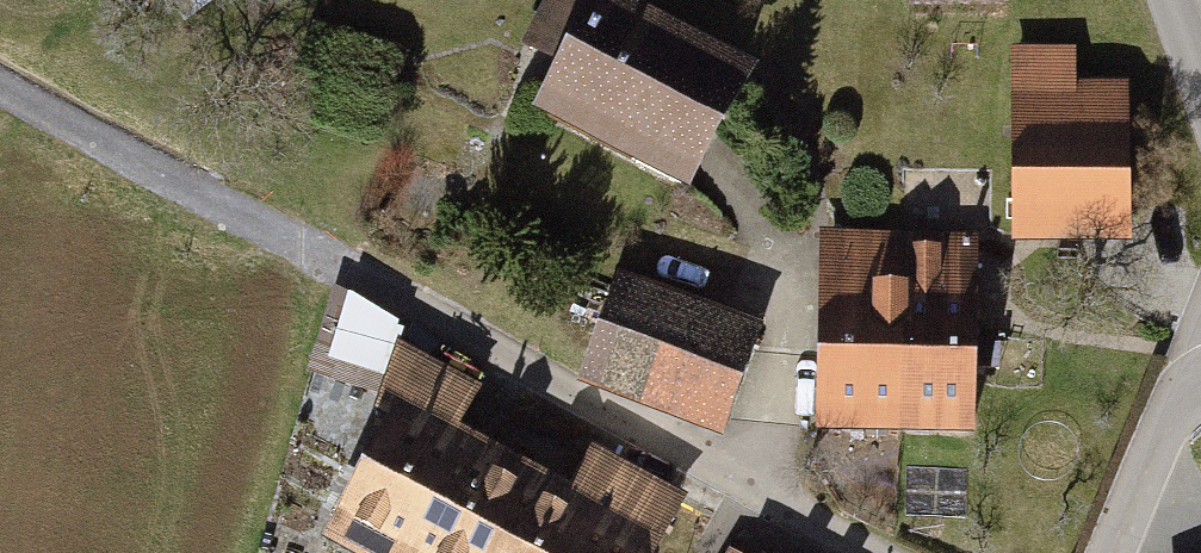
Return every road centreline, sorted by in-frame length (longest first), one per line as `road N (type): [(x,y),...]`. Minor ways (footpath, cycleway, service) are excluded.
road 1 (residential): [(874,552),(301,245)]
road 2 (track): [(301,245),(0,83)]
road 3 (residential): [(1111,552),(1159,434),(1200,389)]

